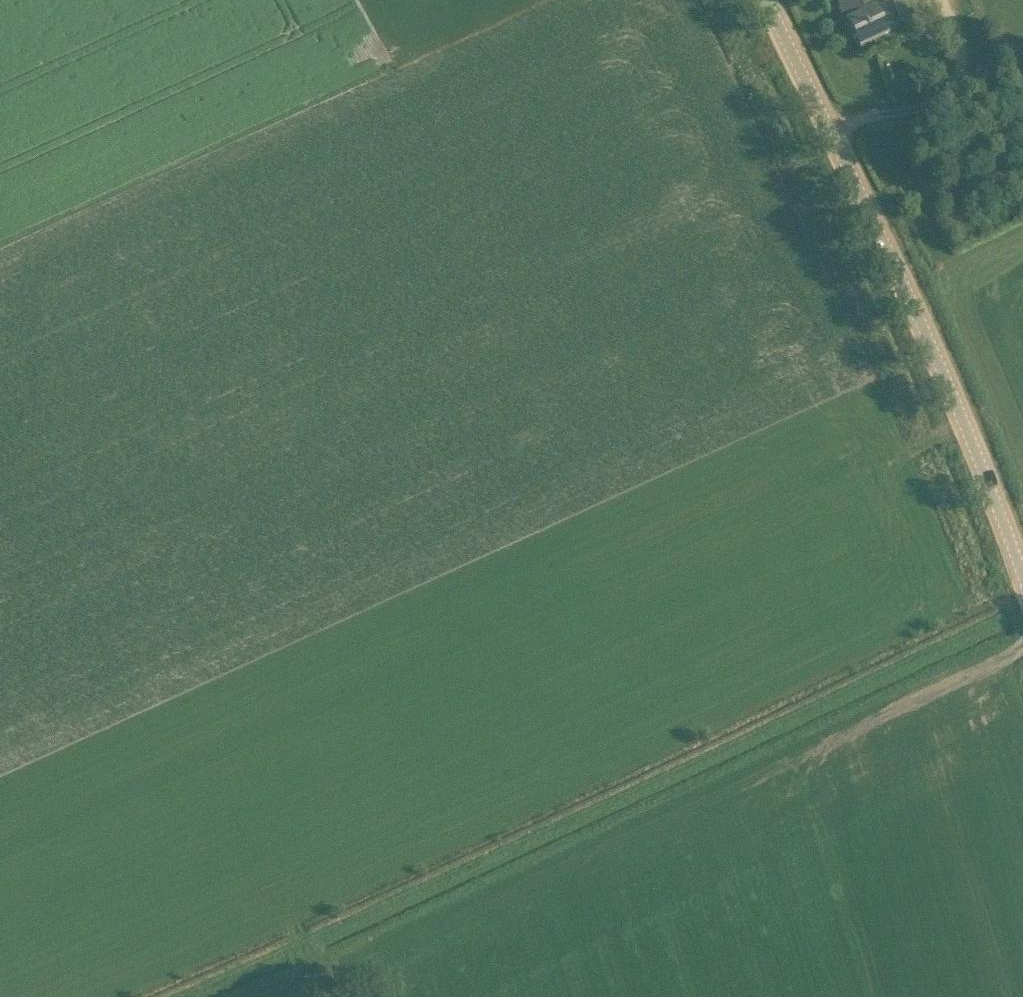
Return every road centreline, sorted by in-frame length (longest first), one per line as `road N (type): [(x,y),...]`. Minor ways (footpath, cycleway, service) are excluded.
road 1 (tertiary): [(1022,577),(942,364),(764,0)]

